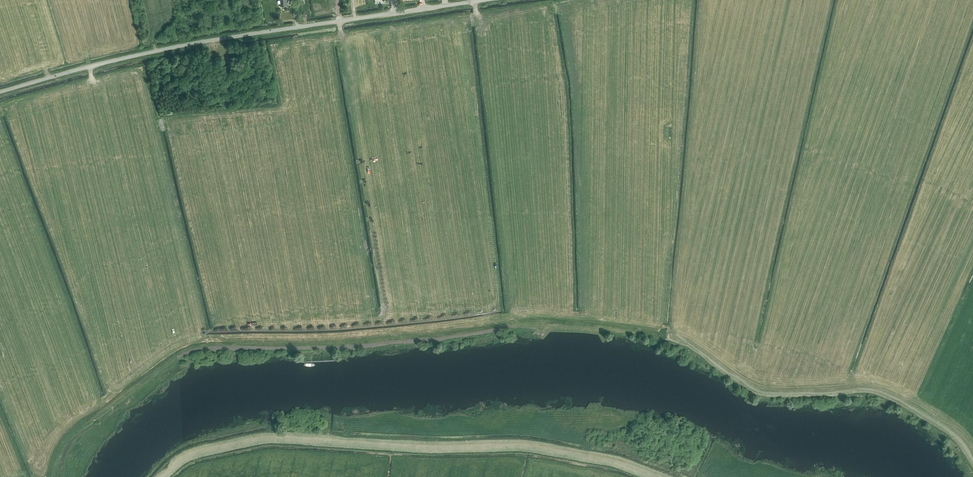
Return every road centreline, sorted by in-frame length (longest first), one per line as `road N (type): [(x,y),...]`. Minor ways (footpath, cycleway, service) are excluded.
road 1 (track): [(159,476),(196,451),(279,435),(524,444),(621,460),(664,476)]
road 2 (unclassified): [(0,94),(189,46),(495,0)]

